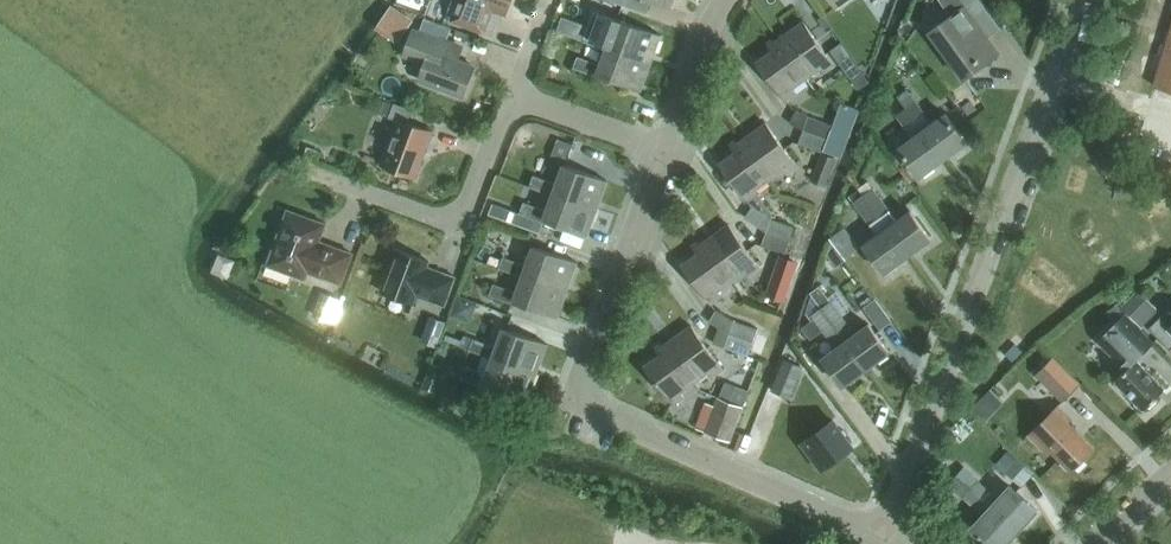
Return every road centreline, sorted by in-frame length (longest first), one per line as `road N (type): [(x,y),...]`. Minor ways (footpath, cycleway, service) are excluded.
road 1 (residential): [(883,539),(574,407),(667,157)]
road 2 (residential): [(883,539),(1051,74),(1070,0)]
road 3 (residential): [(340,181),(439,217),(455,215),(468,203),(512,94)]
road 4 (residential): [(667,157),(730,0)]
road 5 (residential): [(667,157),(512,94)]

